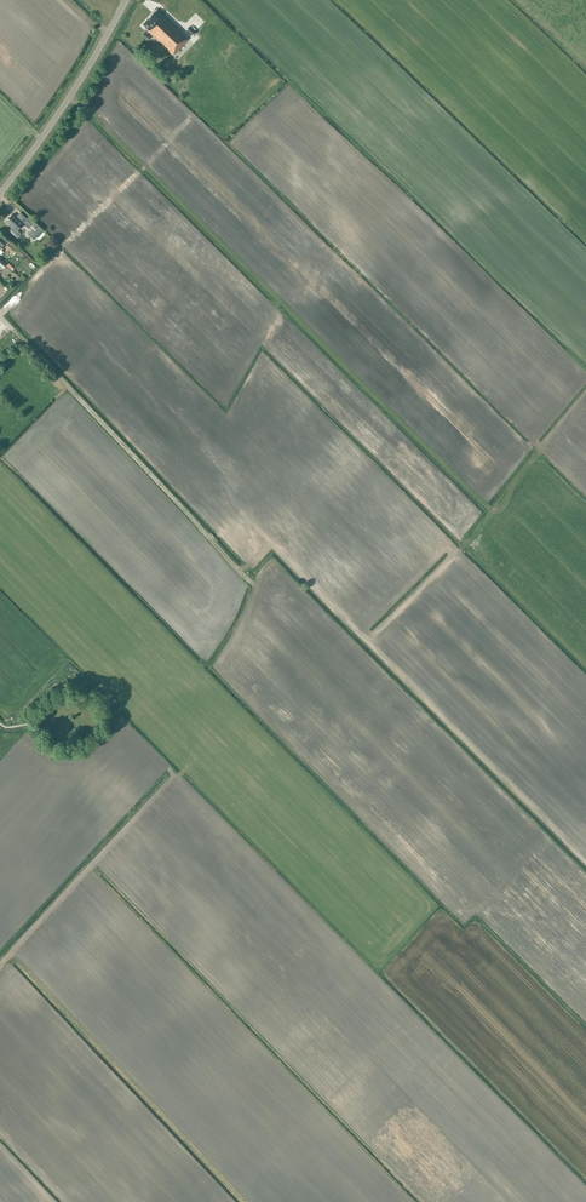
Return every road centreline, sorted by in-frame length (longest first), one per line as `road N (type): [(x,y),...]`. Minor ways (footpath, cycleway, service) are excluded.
road 1 (tertiary): [(0,194),(126,0)]

